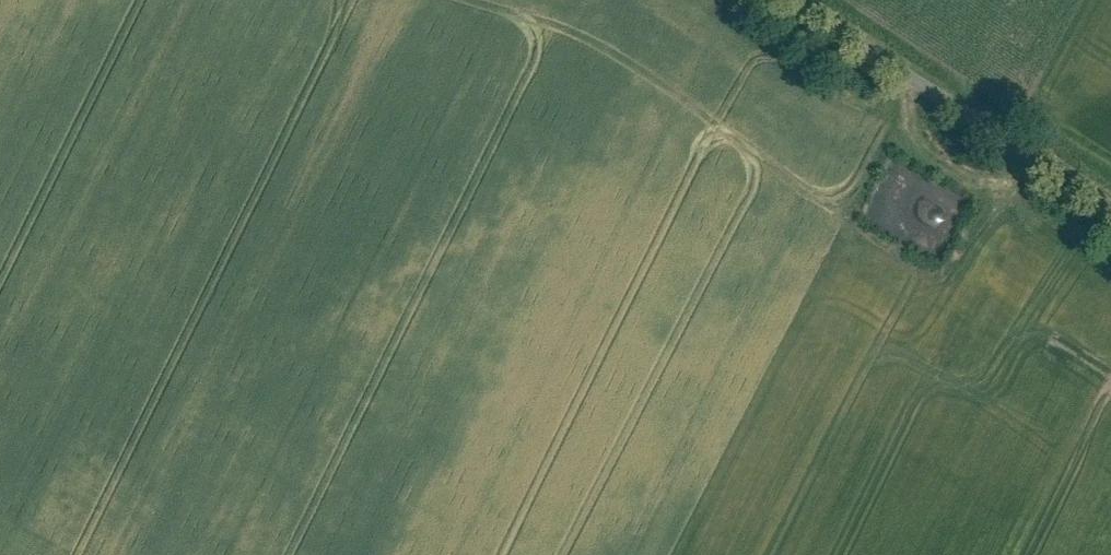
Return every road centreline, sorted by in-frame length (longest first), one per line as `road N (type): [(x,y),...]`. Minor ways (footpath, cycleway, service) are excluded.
road 1 (unclassified): [(789,0),(1110,211)]

